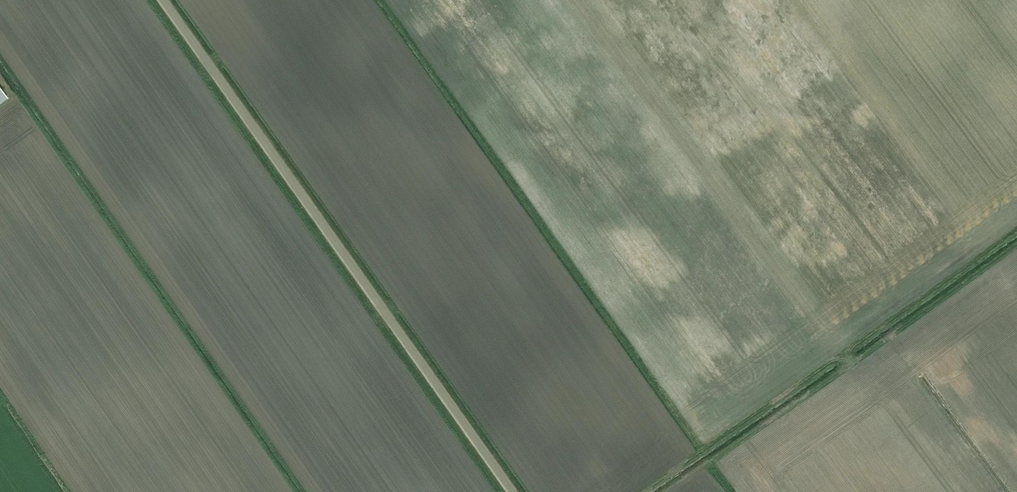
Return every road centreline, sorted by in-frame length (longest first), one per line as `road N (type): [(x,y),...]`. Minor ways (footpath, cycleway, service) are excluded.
road 1 (unclassified): [(511,491),(162,0)]

